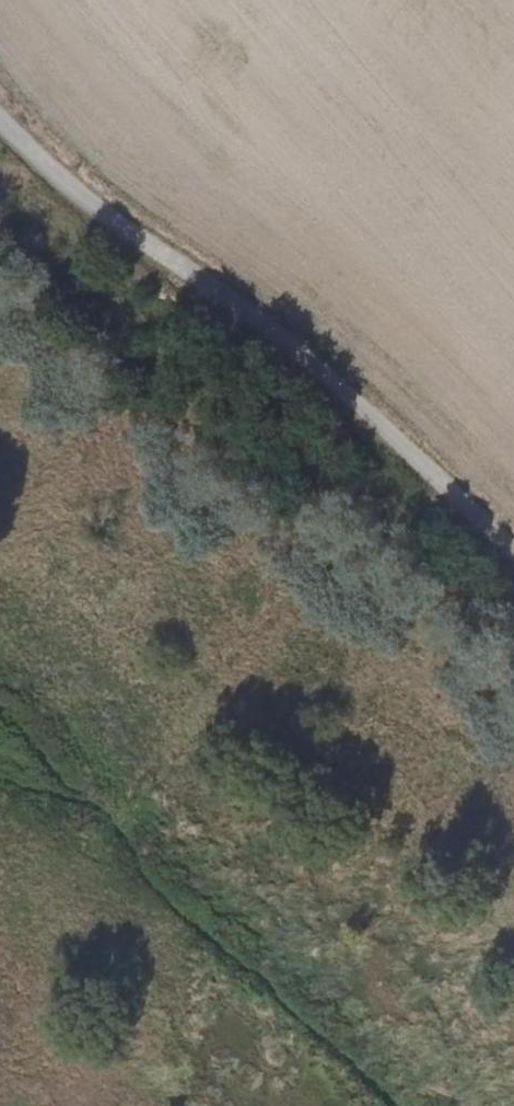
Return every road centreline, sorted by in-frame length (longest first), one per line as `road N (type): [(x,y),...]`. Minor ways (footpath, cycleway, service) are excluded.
road 1 (track): [(0,125),(81,199),(334,380),(513,556)]

